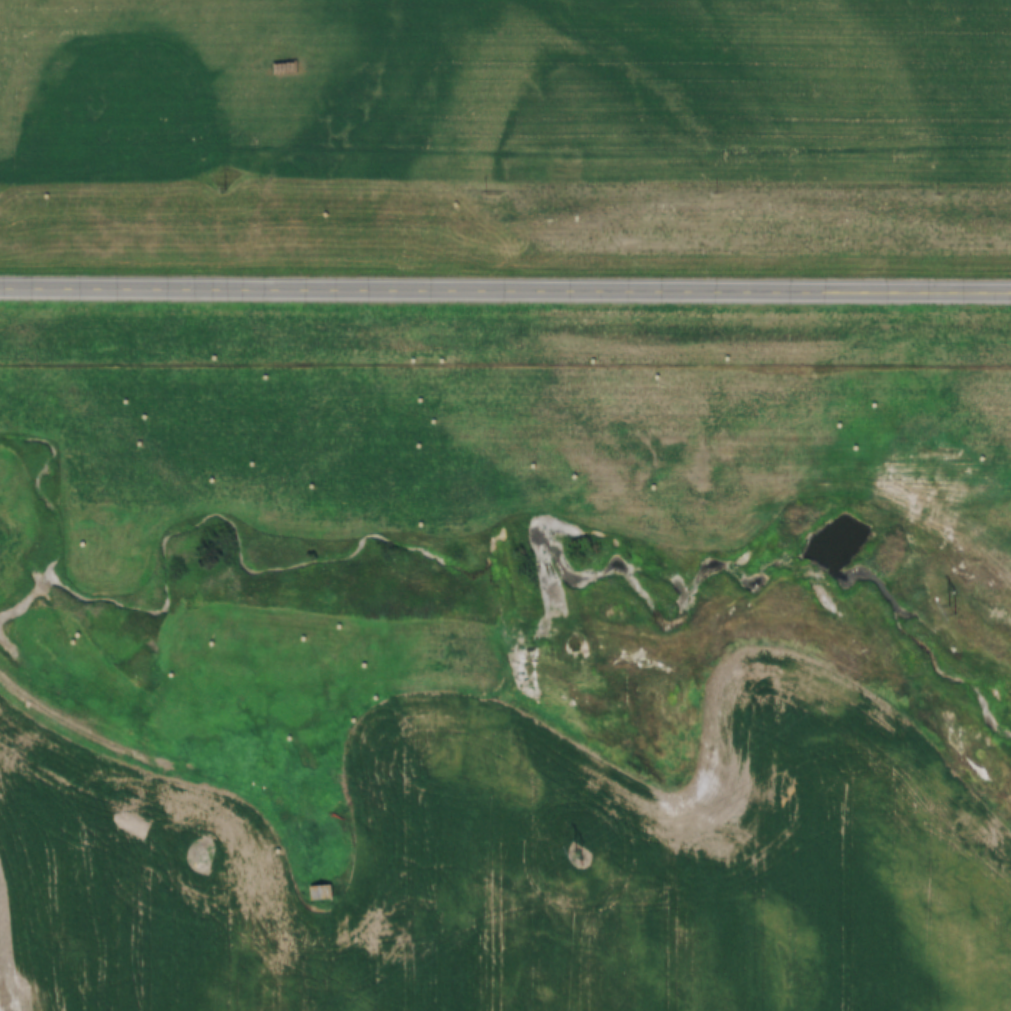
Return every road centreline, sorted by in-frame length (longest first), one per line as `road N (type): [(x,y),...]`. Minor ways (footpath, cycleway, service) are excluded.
road 1 (primary): [(0,288),(1010,292)]
road 2 (track): [(0,669),(54,710),(145,758),(193,772)]

